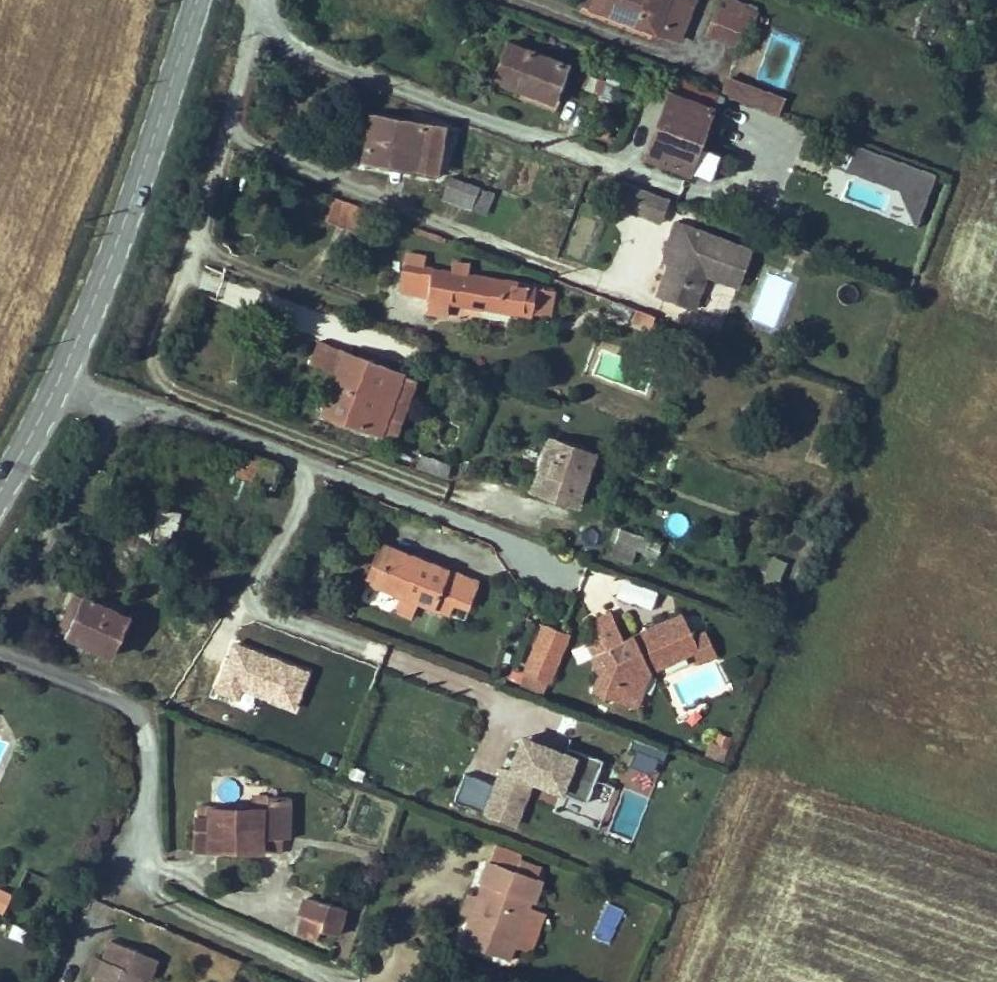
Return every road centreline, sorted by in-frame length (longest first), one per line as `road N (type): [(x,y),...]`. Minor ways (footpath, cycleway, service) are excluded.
road 1 (tertiary): [(0,487),(60,375),(199,0)]

